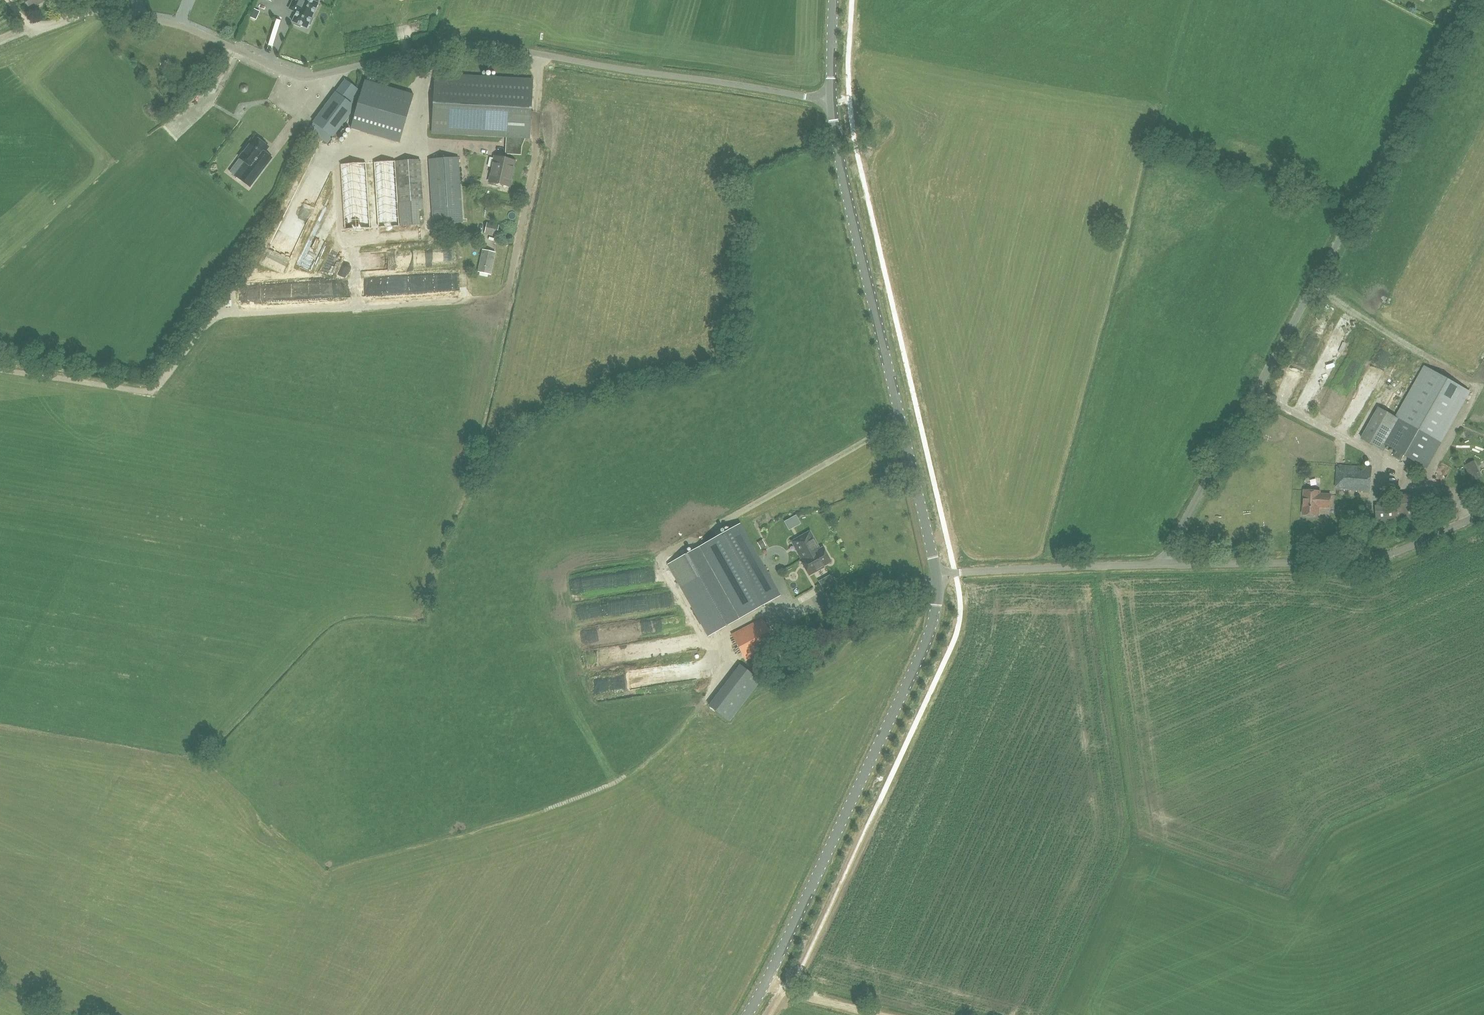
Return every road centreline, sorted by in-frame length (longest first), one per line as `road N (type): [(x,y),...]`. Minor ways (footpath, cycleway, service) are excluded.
road 1 (unclassified): [(831,100),(484,45),(301,77),(184,26),(79,14)]
road 2 (unclassified): [(1473,0),(1167,565)]
road 3 (tertiary): [(937,576),(831,100)]
road 4 (tertiary): [(747,1014),(928,639),(937,576)]
road 5 (unclassified): [(1167,565),(1365,561),(1483,514)]
road 6 (unclassified): [(937,576),(1167,565)]

